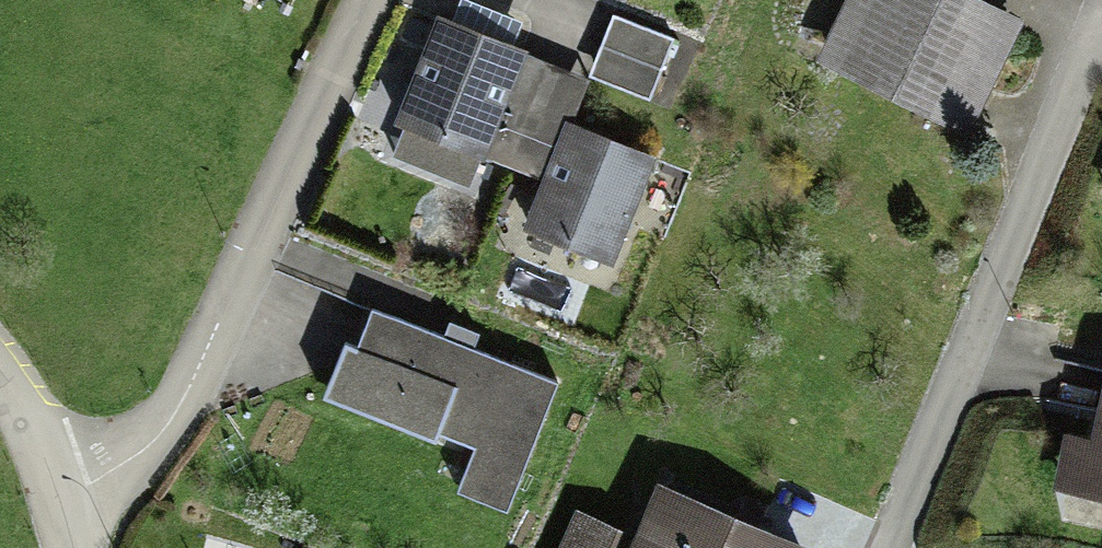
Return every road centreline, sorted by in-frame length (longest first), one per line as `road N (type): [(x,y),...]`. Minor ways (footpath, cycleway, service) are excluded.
road 1 (residential): [(49,492),(111,470),(156,430),(246,269),(374,0)]
road 2 (residential): [(49,492),(21,402),(0,382)]

